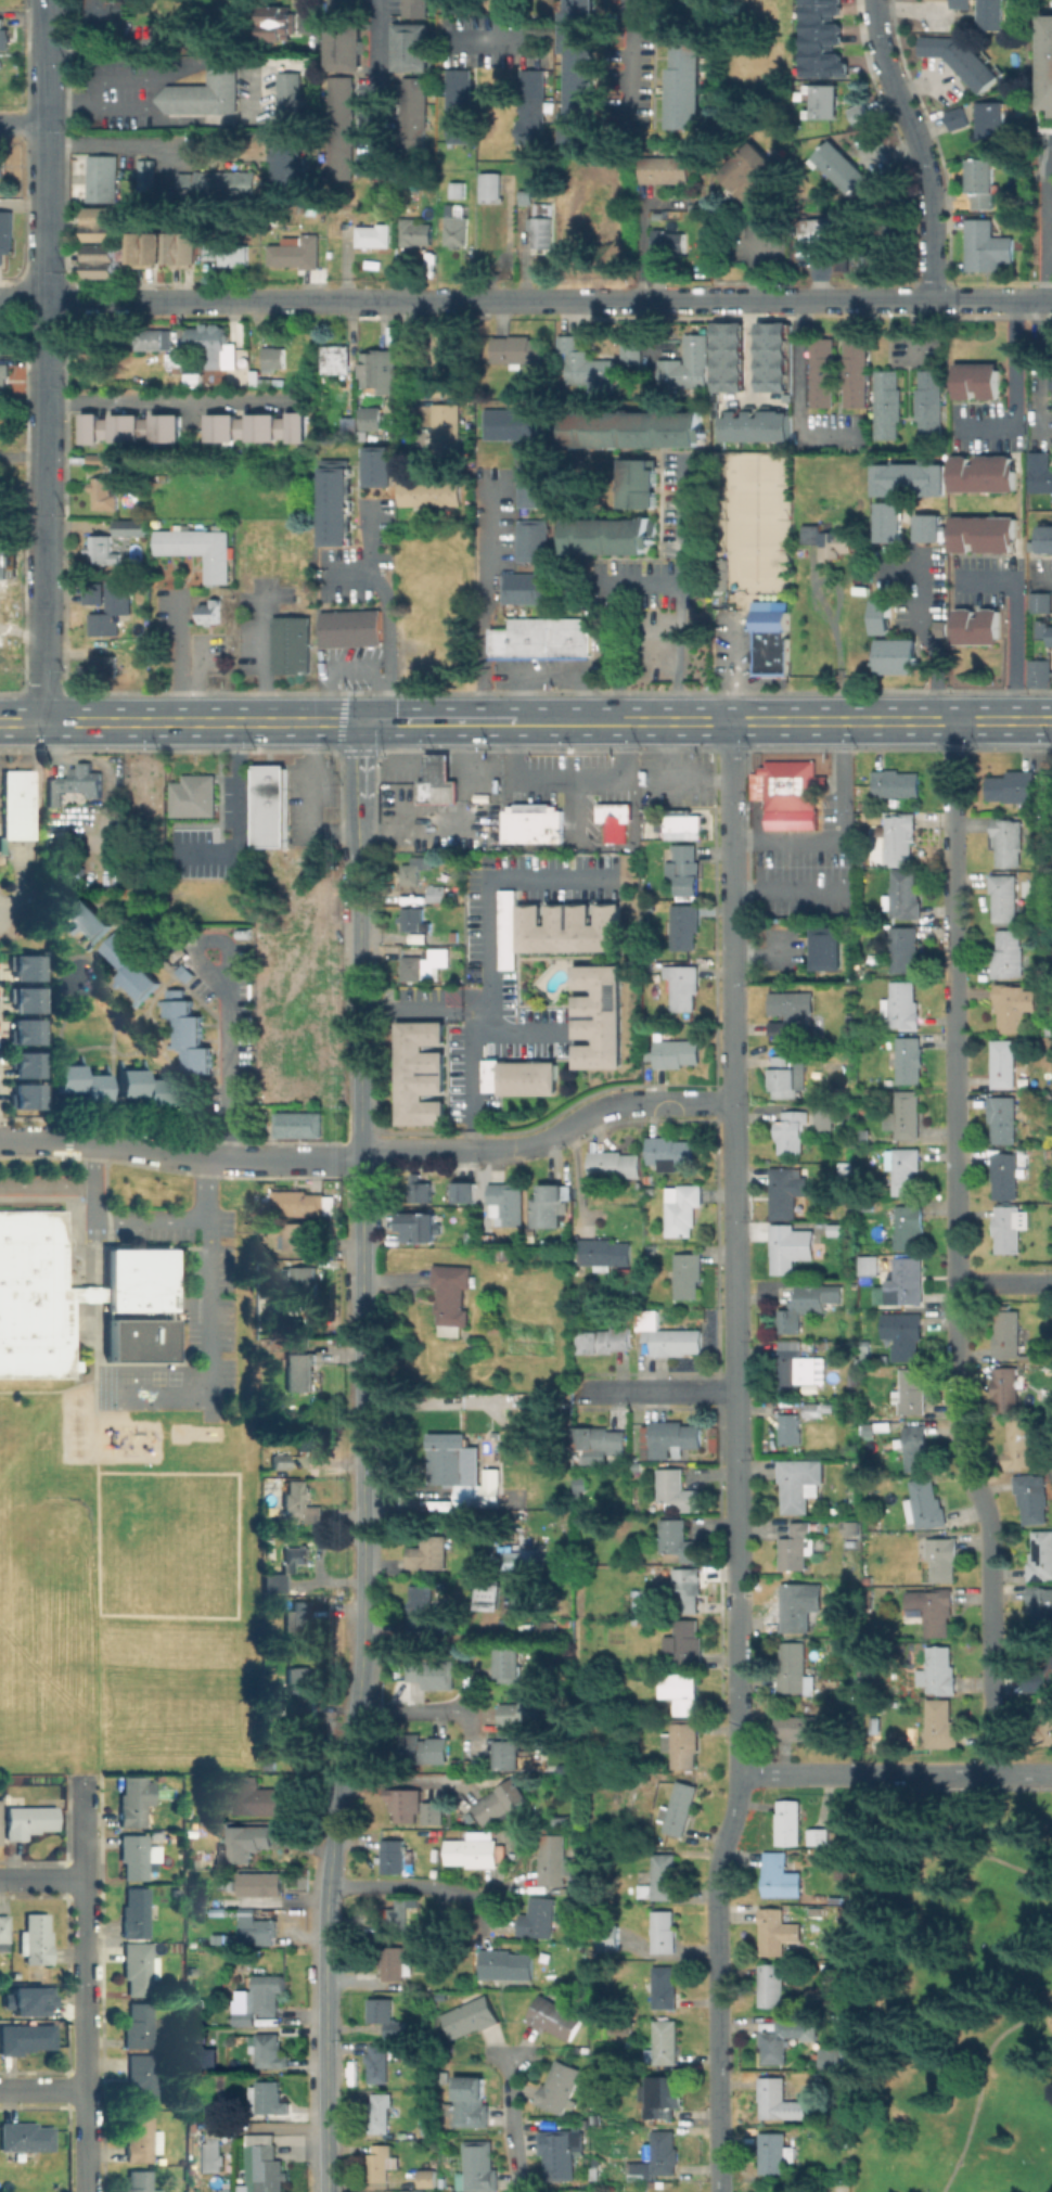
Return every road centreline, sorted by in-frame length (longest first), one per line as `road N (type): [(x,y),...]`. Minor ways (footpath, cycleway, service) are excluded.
road 1 (residential): [(954,720),(960,1434),(989,1534),(993,1774)]
road 2 (tertiary): [(362,1247),(363,1642),(328,1886),(327,2191)]
road 3 (residential): [(732,970),(740,1725)]
road 4 (residential): [(47,0),(47,721)]
road 5 (primary): [(612,721),(0,721)]
road 6 (residential): [(741,1774),(718,1873),(720,2191)]
road 7 (residential): [(86,1777),(88,2191)]
road 8 (residential): [(361,1155),(527,1149),(616,1103),(731,1103)]
road 9 (primary): [(1051,720),(673,720)]
road 10 (residential): [(0,1139),(256,1161),(361,1155)]
road 11 (residential): [(204,299),(563,298)]
road 12 (tertiary): [(359,847),(361,1155)]
road 13 (residential): [(874,0),(885,62),(923,155),(931,298)]
road 14 (residential): [(732,720),(732,970)]
road 15 (residential): [(848,1774),(1051,1774)]
road 16 (residential): [(574,1392),(735,1393)]
road 17 (residential): [(788,298),(948,298)]
road 18 (residential): [(48,299),(204,299)]
road 19 (residential): [(563,298),(711,298)]
road 20 (tertiary): [(359,721),(359,847)]
road 21 (residential): [(632,0),(630,121)]

